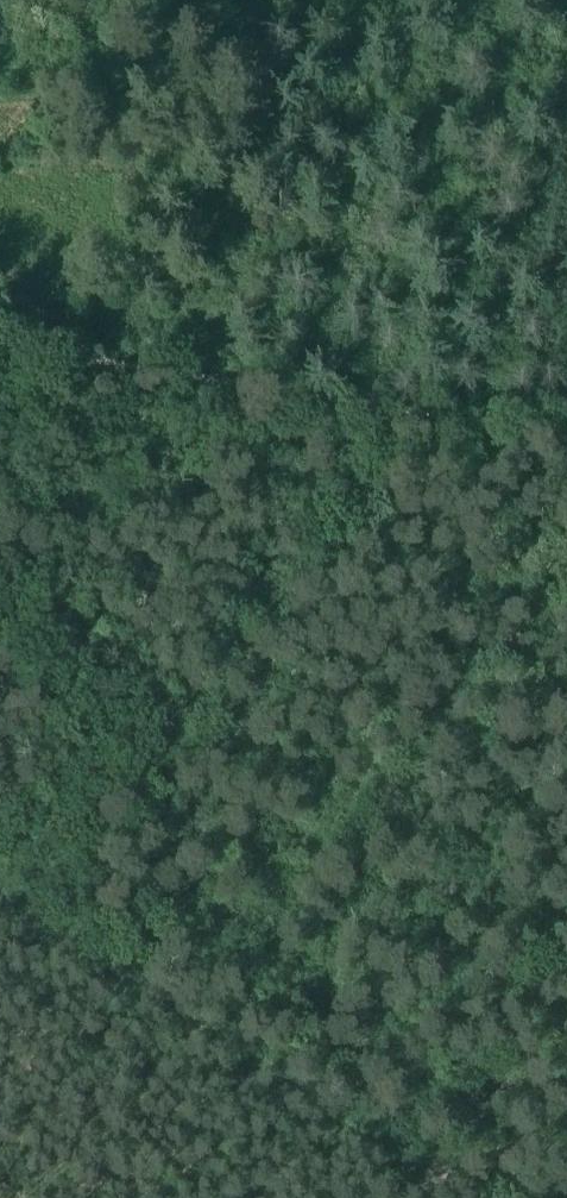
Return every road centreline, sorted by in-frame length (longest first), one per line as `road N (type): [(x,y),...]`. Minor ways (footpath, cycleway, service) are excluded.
road 1 (track): [(0,364),(566,460)]
road 2 (track): [(440,1197),(419,1182),(566,995)]

